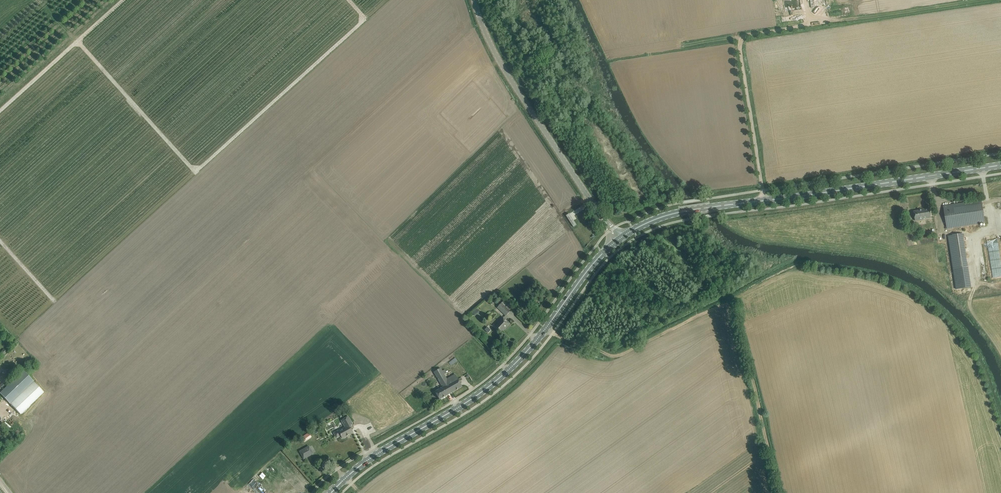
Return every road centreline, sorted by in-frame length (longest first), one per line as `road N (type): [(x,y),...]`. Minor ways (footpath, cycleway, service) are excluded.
road 1 (track): [(776,492),(730,302),(613,356),(553,332)]
road 2 (primary): [(331,492),(369,459),(499,378),(618,239)]
road 3 (unclassified): [(618,239),(504,62),(478,0)]
road 4 (primary): [(763,201),(1000,166)]
road 5 (unclassified): [(763,201),(741,43),(815,23)]
road 6 (primary): [(618,239),(673,213),(763,201)]

